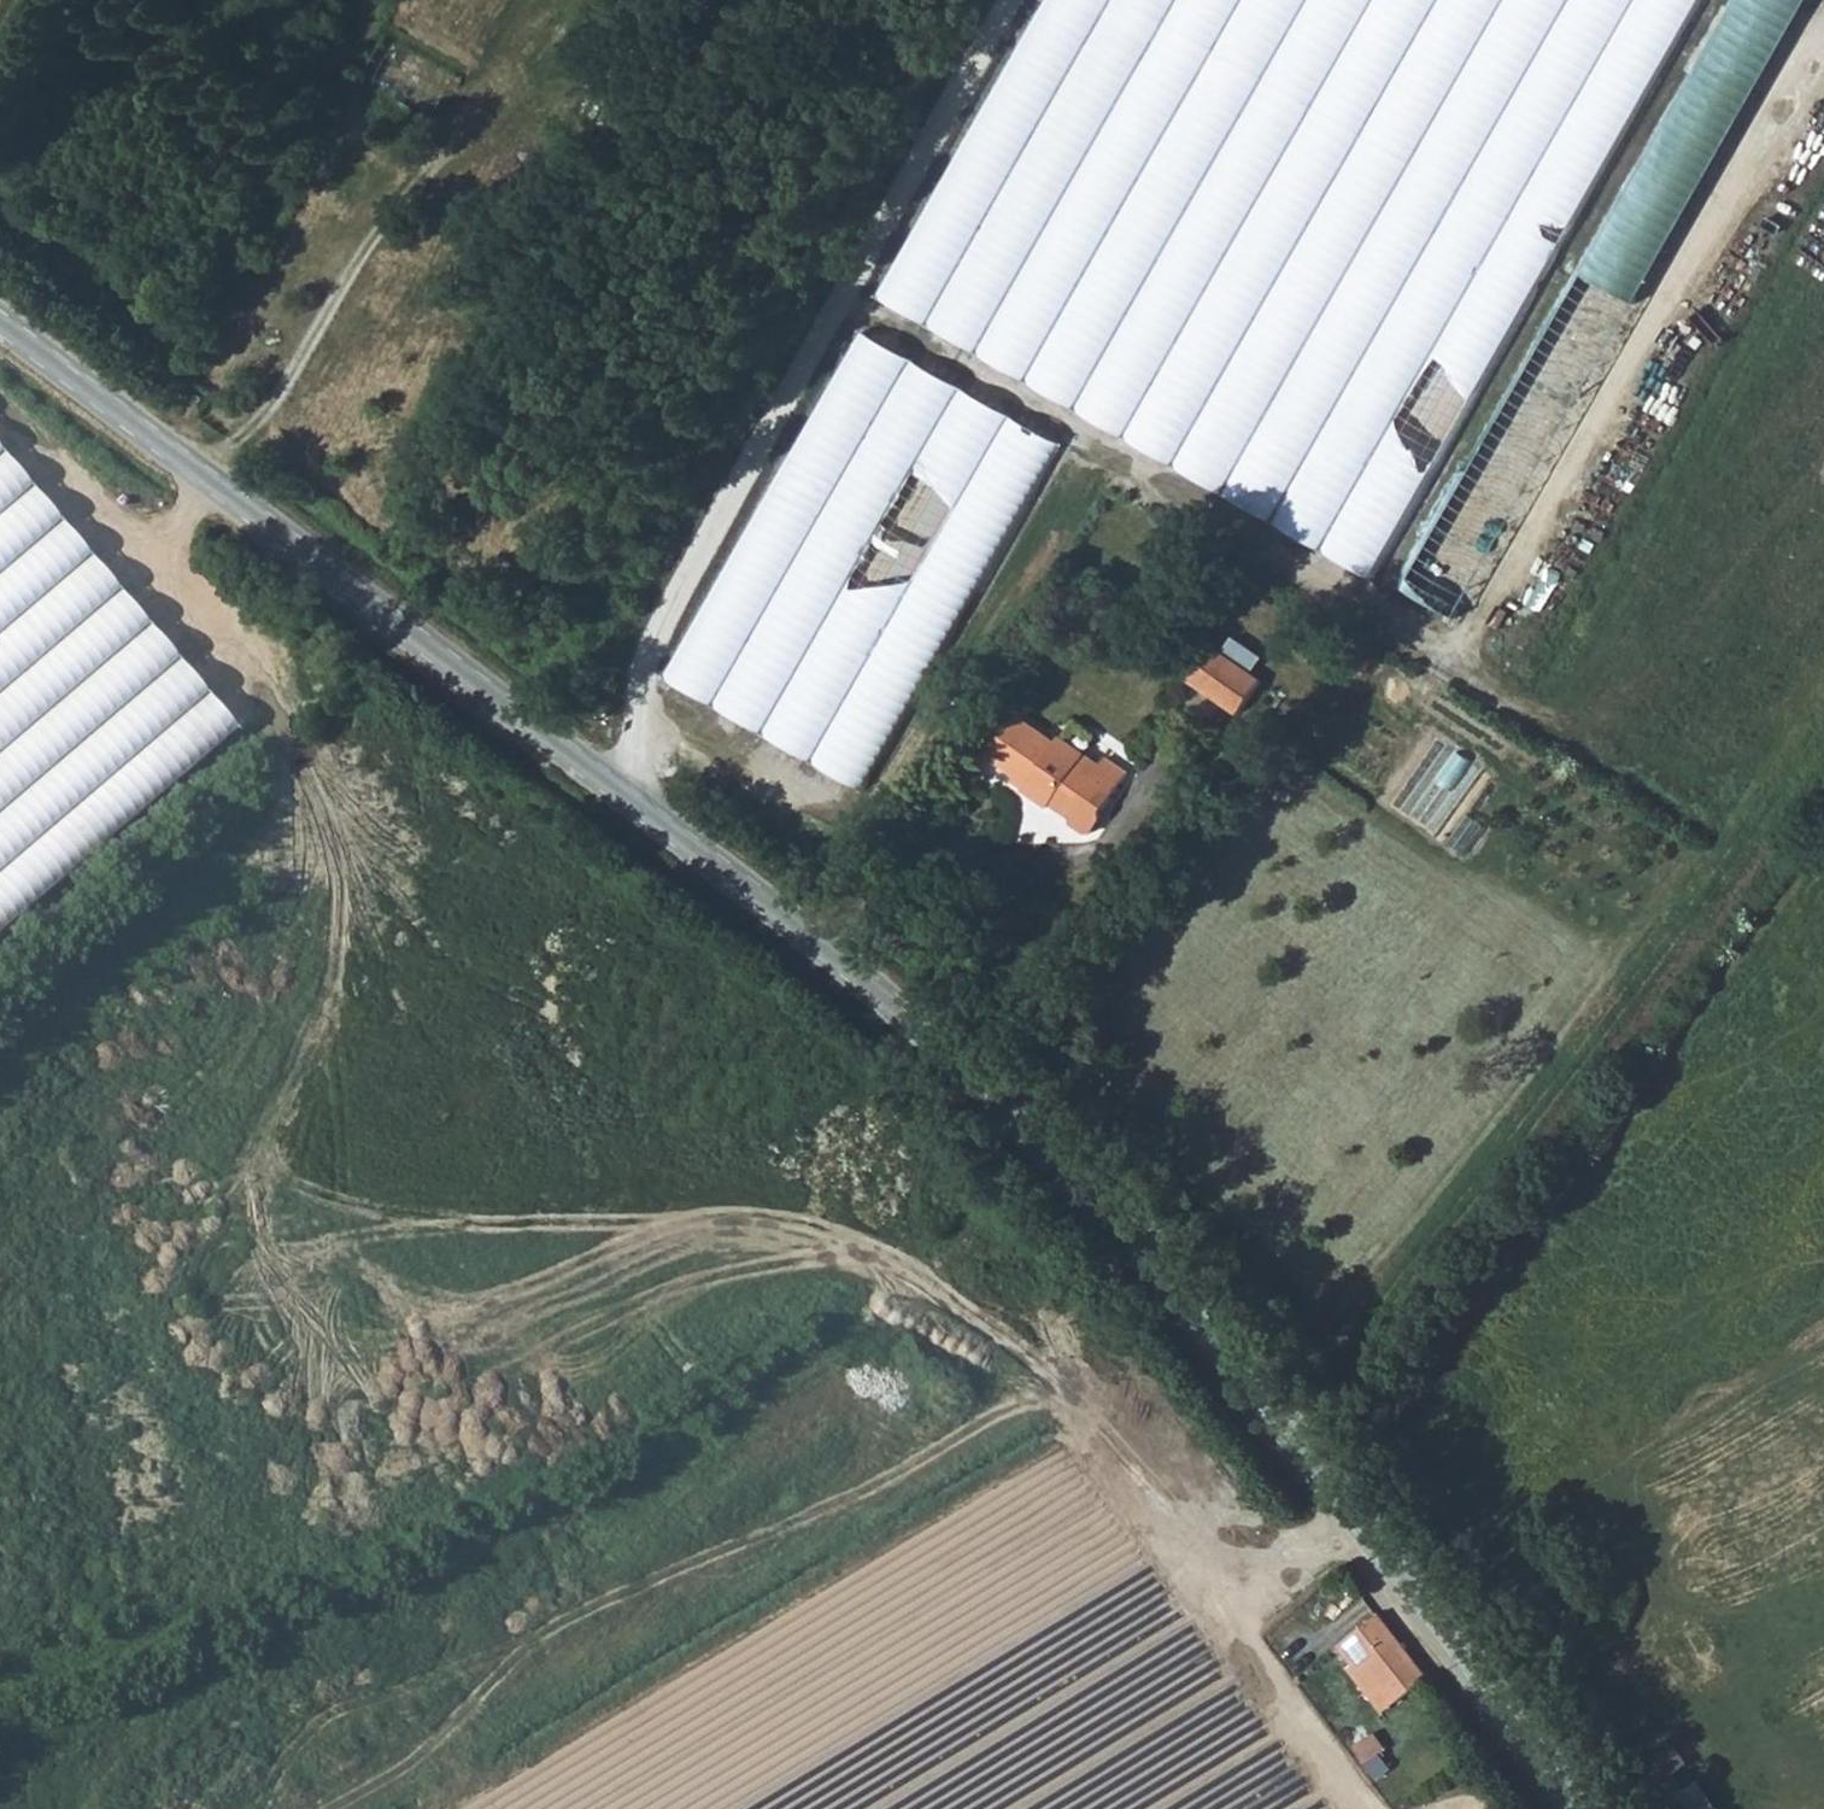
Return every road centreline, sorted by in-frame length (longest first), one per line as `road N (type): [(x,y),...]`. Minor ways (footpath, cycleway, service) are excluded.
road 1 (tertiary): [(0,320),(674,830),(1018,1123),(1372,1525),(1586,1808)]
road 2 (track): [(1011,0),(674,601),(645,680),(638,803)]

